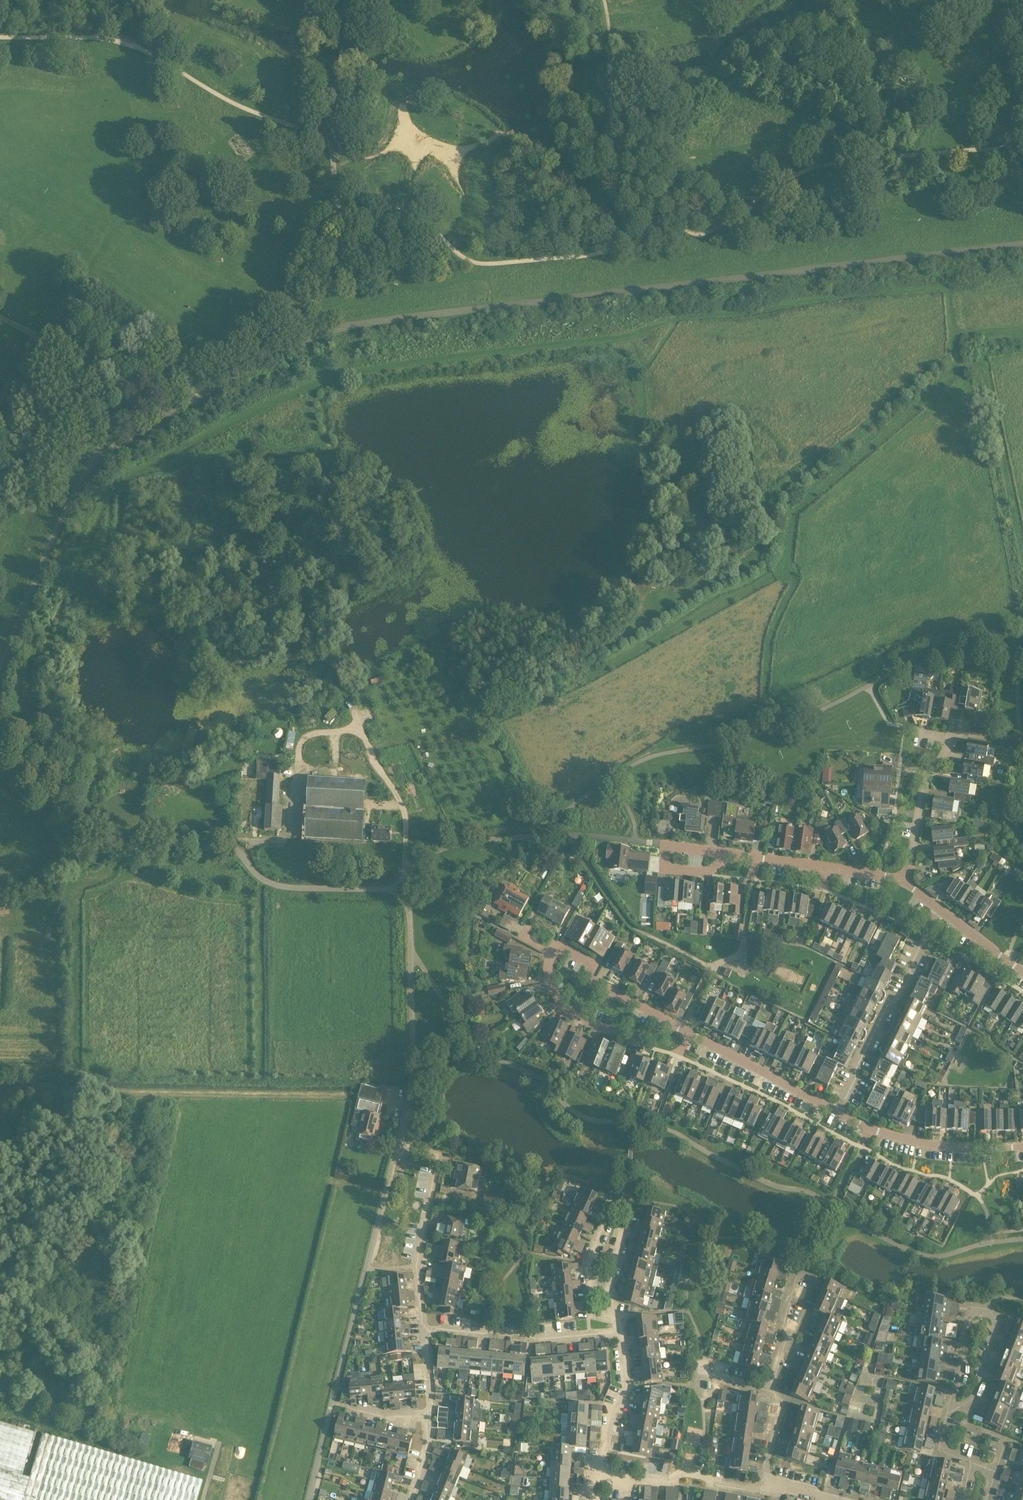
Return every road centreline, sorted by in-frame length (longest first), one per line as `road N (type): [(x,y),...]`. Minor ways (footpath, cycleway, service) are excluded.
road 1 (unclassified): [(1,670),(93,463),(268,353),(368,322),(1022,244)]
road 2 (track): [(0,741),(11,736),(110,493),(271,403),(365,368),(617,337),(679,318),(828,299),(941,288),(953,294),(955,332)]
road 3 (track): [(364,762),(375,745),(492,720),(774,575),(792,518),(952,379),(955,332)]
road 4 (residential): [(404,890),(273,885),(221,840),(80,838),(0,743)]
road 5 (residential): [(309,1499),(400,1146)]
road 6 (residential): [(673,1024),(592,980),(589,962),(551,953),(551,986),(568,1010),(638,1041)]
road 7 (residential): [(400,1146),(414,1075),(404,890)]
road 8 (residential): [(839,1114),(938,908)]
road 9 (residential): [(948,1414),(969,1309),(999,1320),(975,1404)]
road 10 (residential): [(425,1332),(419,1282),(440,1167),(436,1153),(400,1146)]
road 11 (residential): [(425,1332),(533,1338),(624,1328)]
road 12 (residential): [(907,884),(925,789),(951,740),(906,727)]
road 13 (residential): [(839,1114),(673,1024)]
road 14 (residential): [(1022,1145),(920,1144),(839,1114)]
road 15 (residential): [(725,855),(878,873),(907,884)]
road 16 (track): [(783,563),(794,584),(770,636),(763,733)]
road 17 (residential): [(603,1486),(689,1476),(767,1487)]
road 18 (residential): [(603,1486),(625,1426),(624,1328)]
road 19 (track): [(90,840),(65,820),(11,748),(11,736)]
road 20 (residential): [(771,1391),(798,1263)]
road 21 (residential): [(609,1312),(595,1313),(589,1266),(612,1201)]
road 22 (residential): [(612,1201),(632,1210),(609,1312)]
road 23 (residential): [(725,855),(668,847),(670,868),(709,873)]

